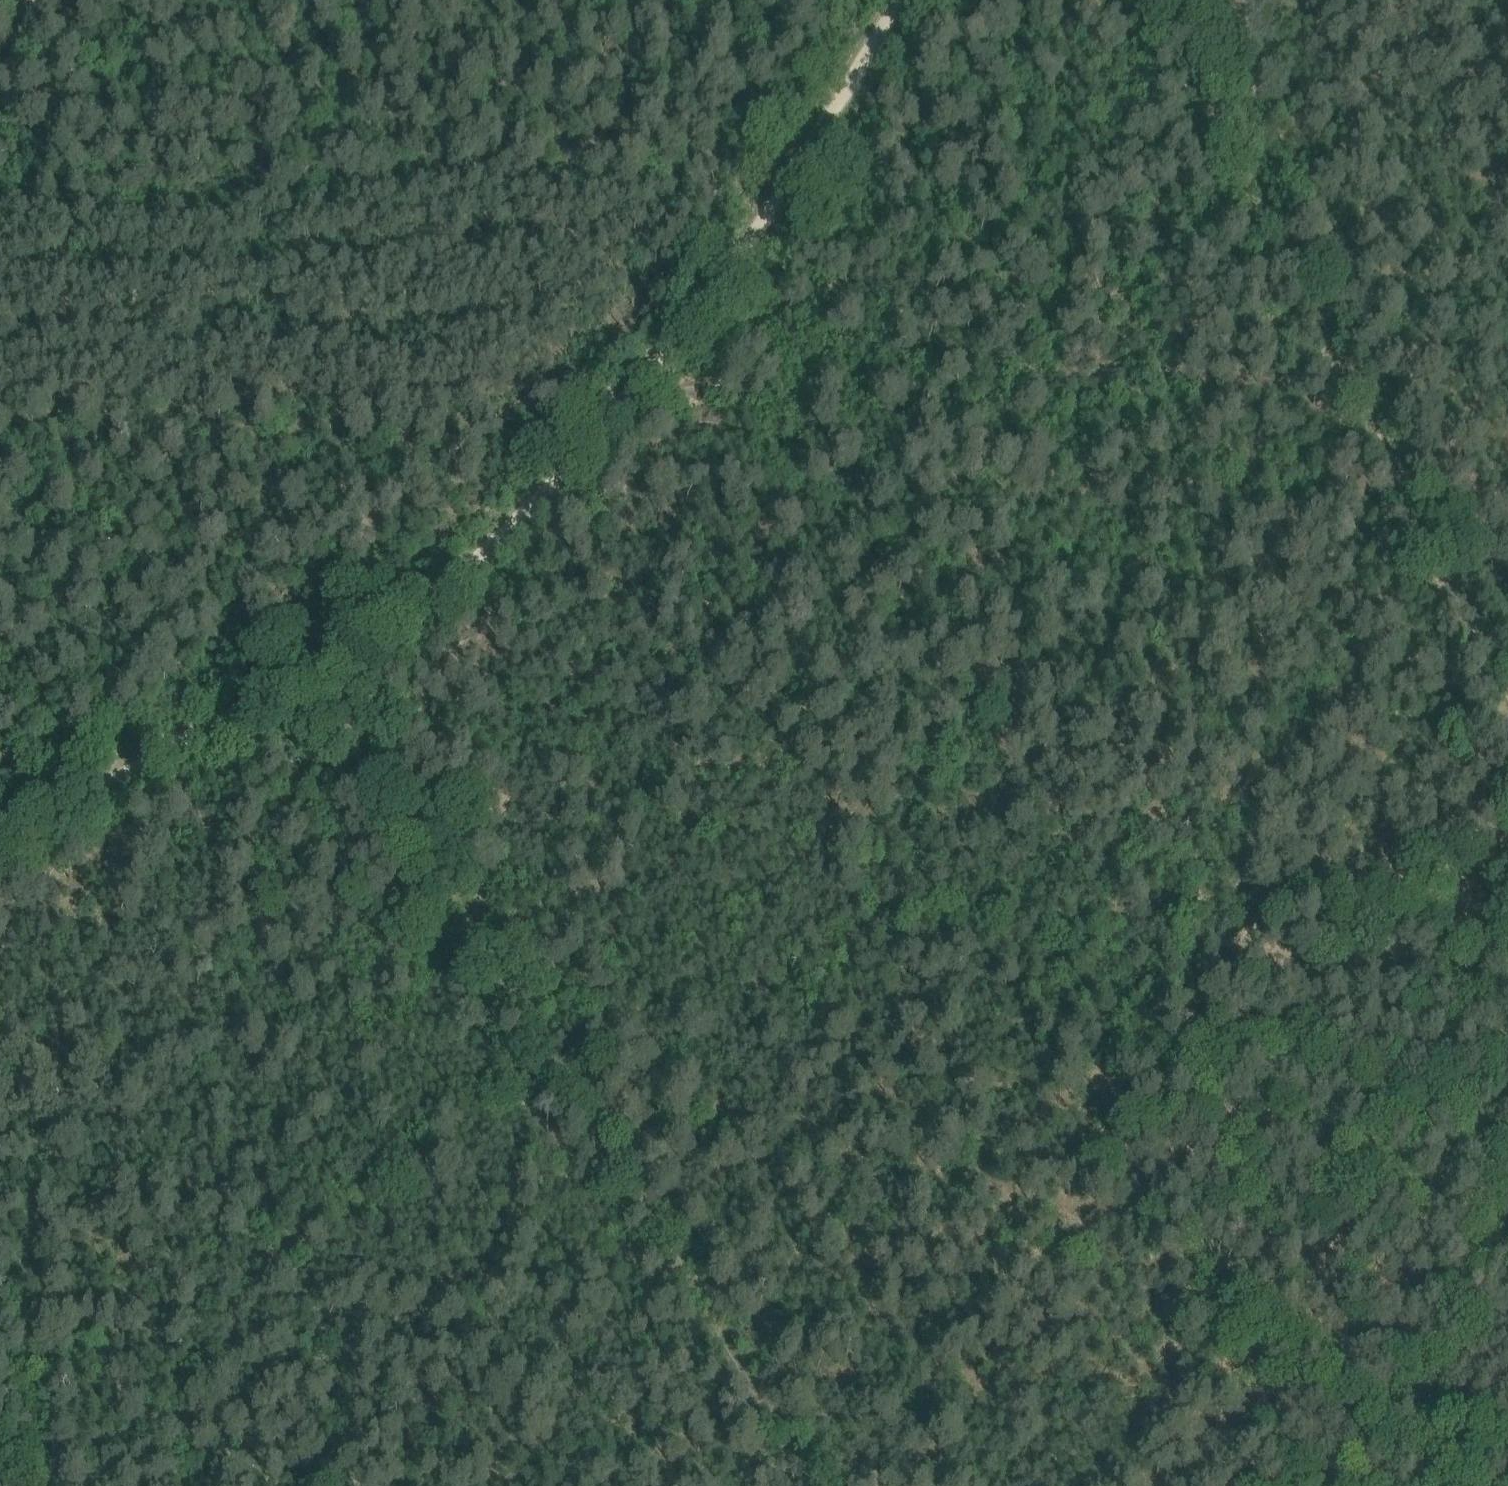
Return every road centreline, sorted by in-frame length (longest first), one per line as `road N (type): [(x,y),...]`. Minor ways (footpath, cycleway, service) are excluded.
road 1 (track): [(899,0),(648,357),(624,407),(537,504),(465,566),(346,640),(123,772),(0,834)]
road 2 (track): [(803,1485),(302,664)]
road 3 (track): [(1374,424),(1162,0)]
road 4 (track): [(1507,706),(1374,424)]

